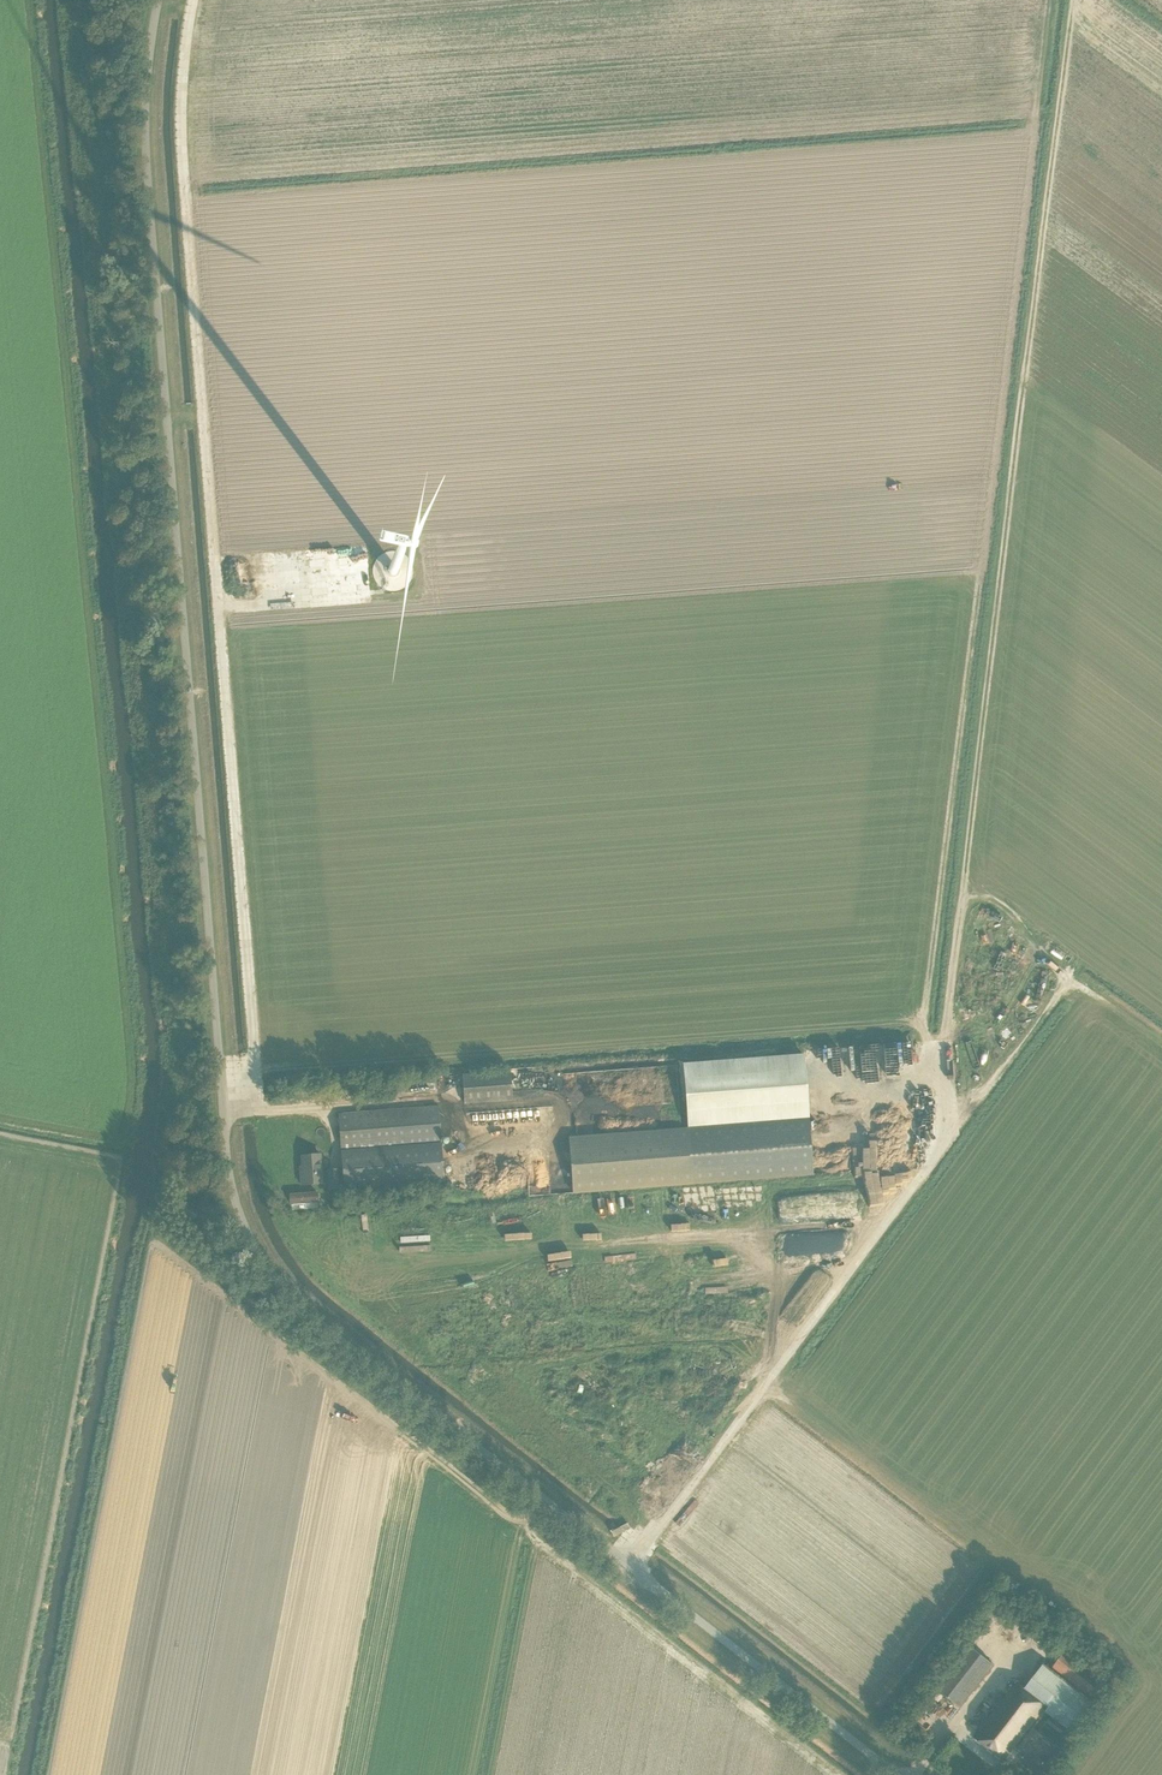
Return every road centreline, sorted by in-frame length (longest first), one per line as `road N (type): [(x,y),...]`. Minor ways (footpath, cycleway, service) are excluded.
road 1 (unclassified): [(896,1774),(308,1313),(273,1276),(238,1213),(226,1155),(155,280),(144,84),(155,0)]

